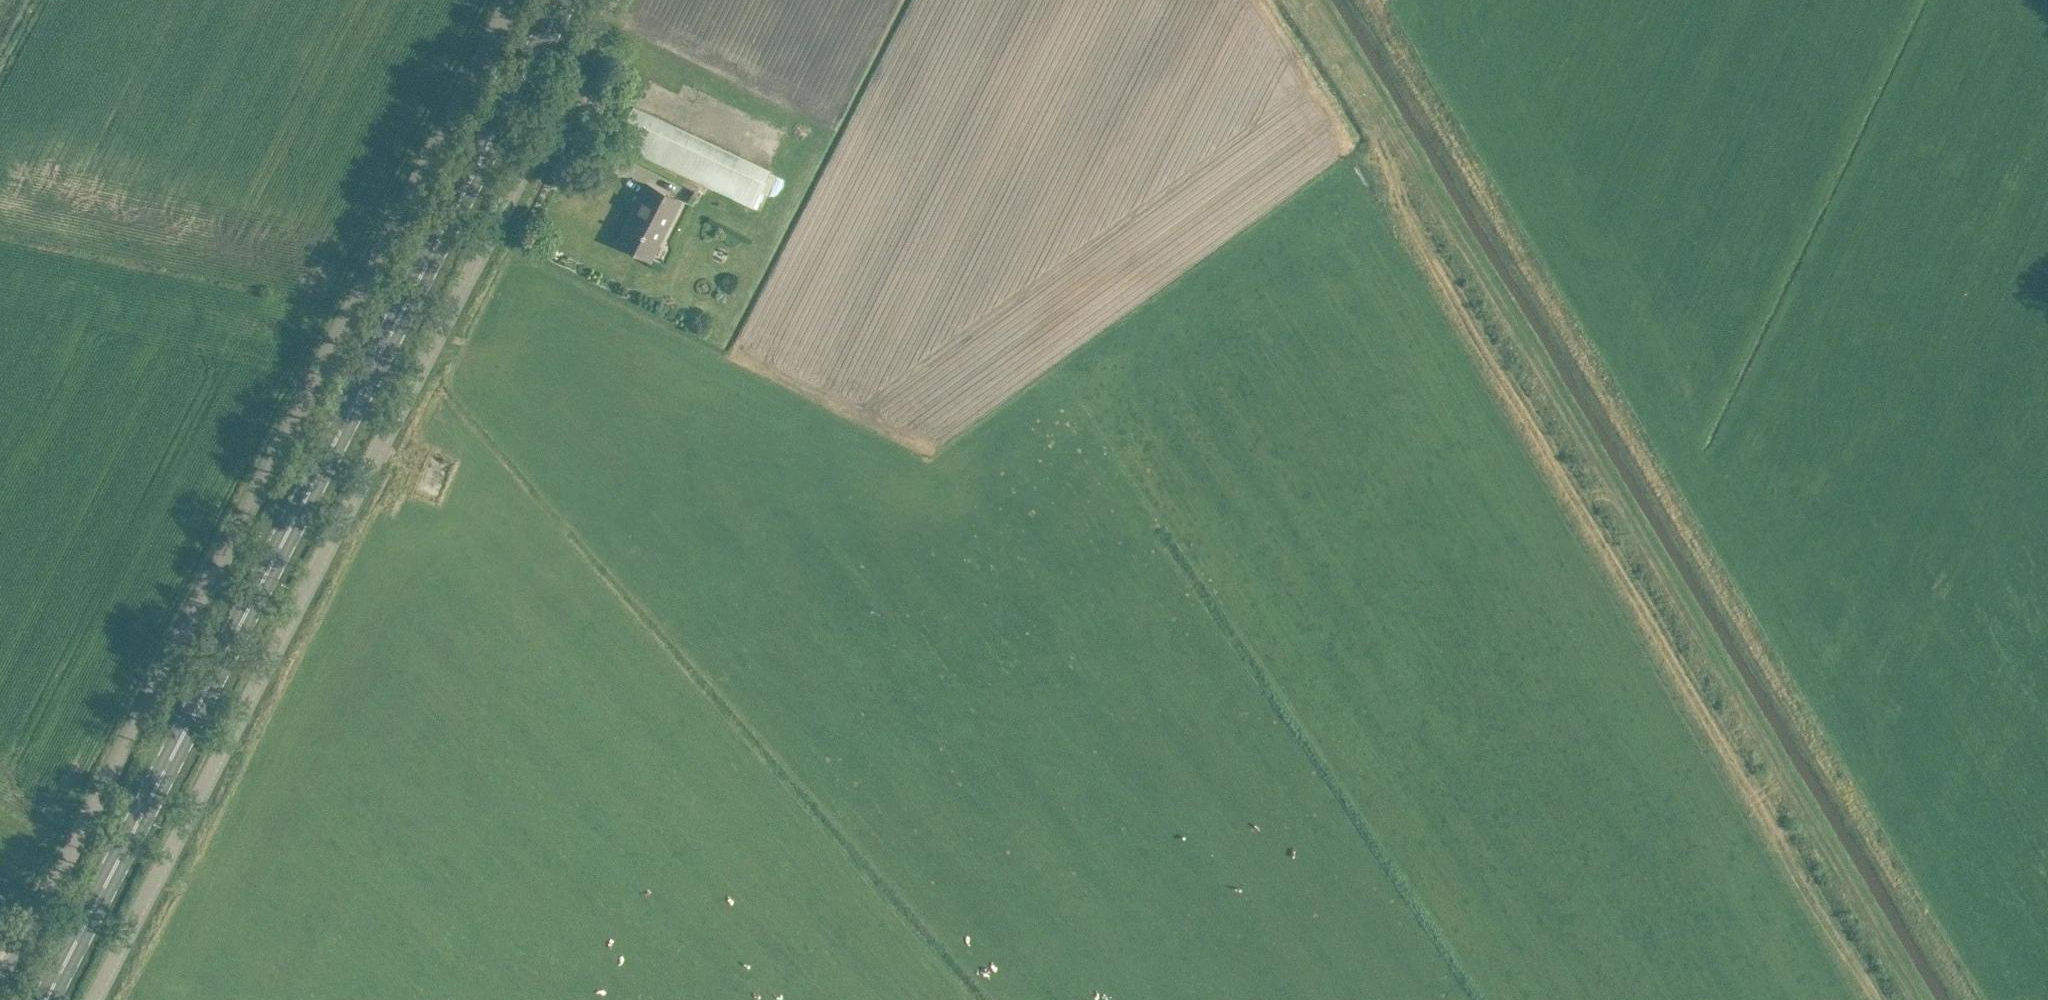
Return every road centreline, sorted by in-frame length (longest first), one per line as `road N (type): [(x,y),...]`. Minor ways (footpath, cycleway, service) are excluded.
road 1 (unclassified): [(92,999),(613,0)]
road 2 (primary): [(45,999),(562,0)]
road 3 (unclassified): [(0,982),(512,0)]

